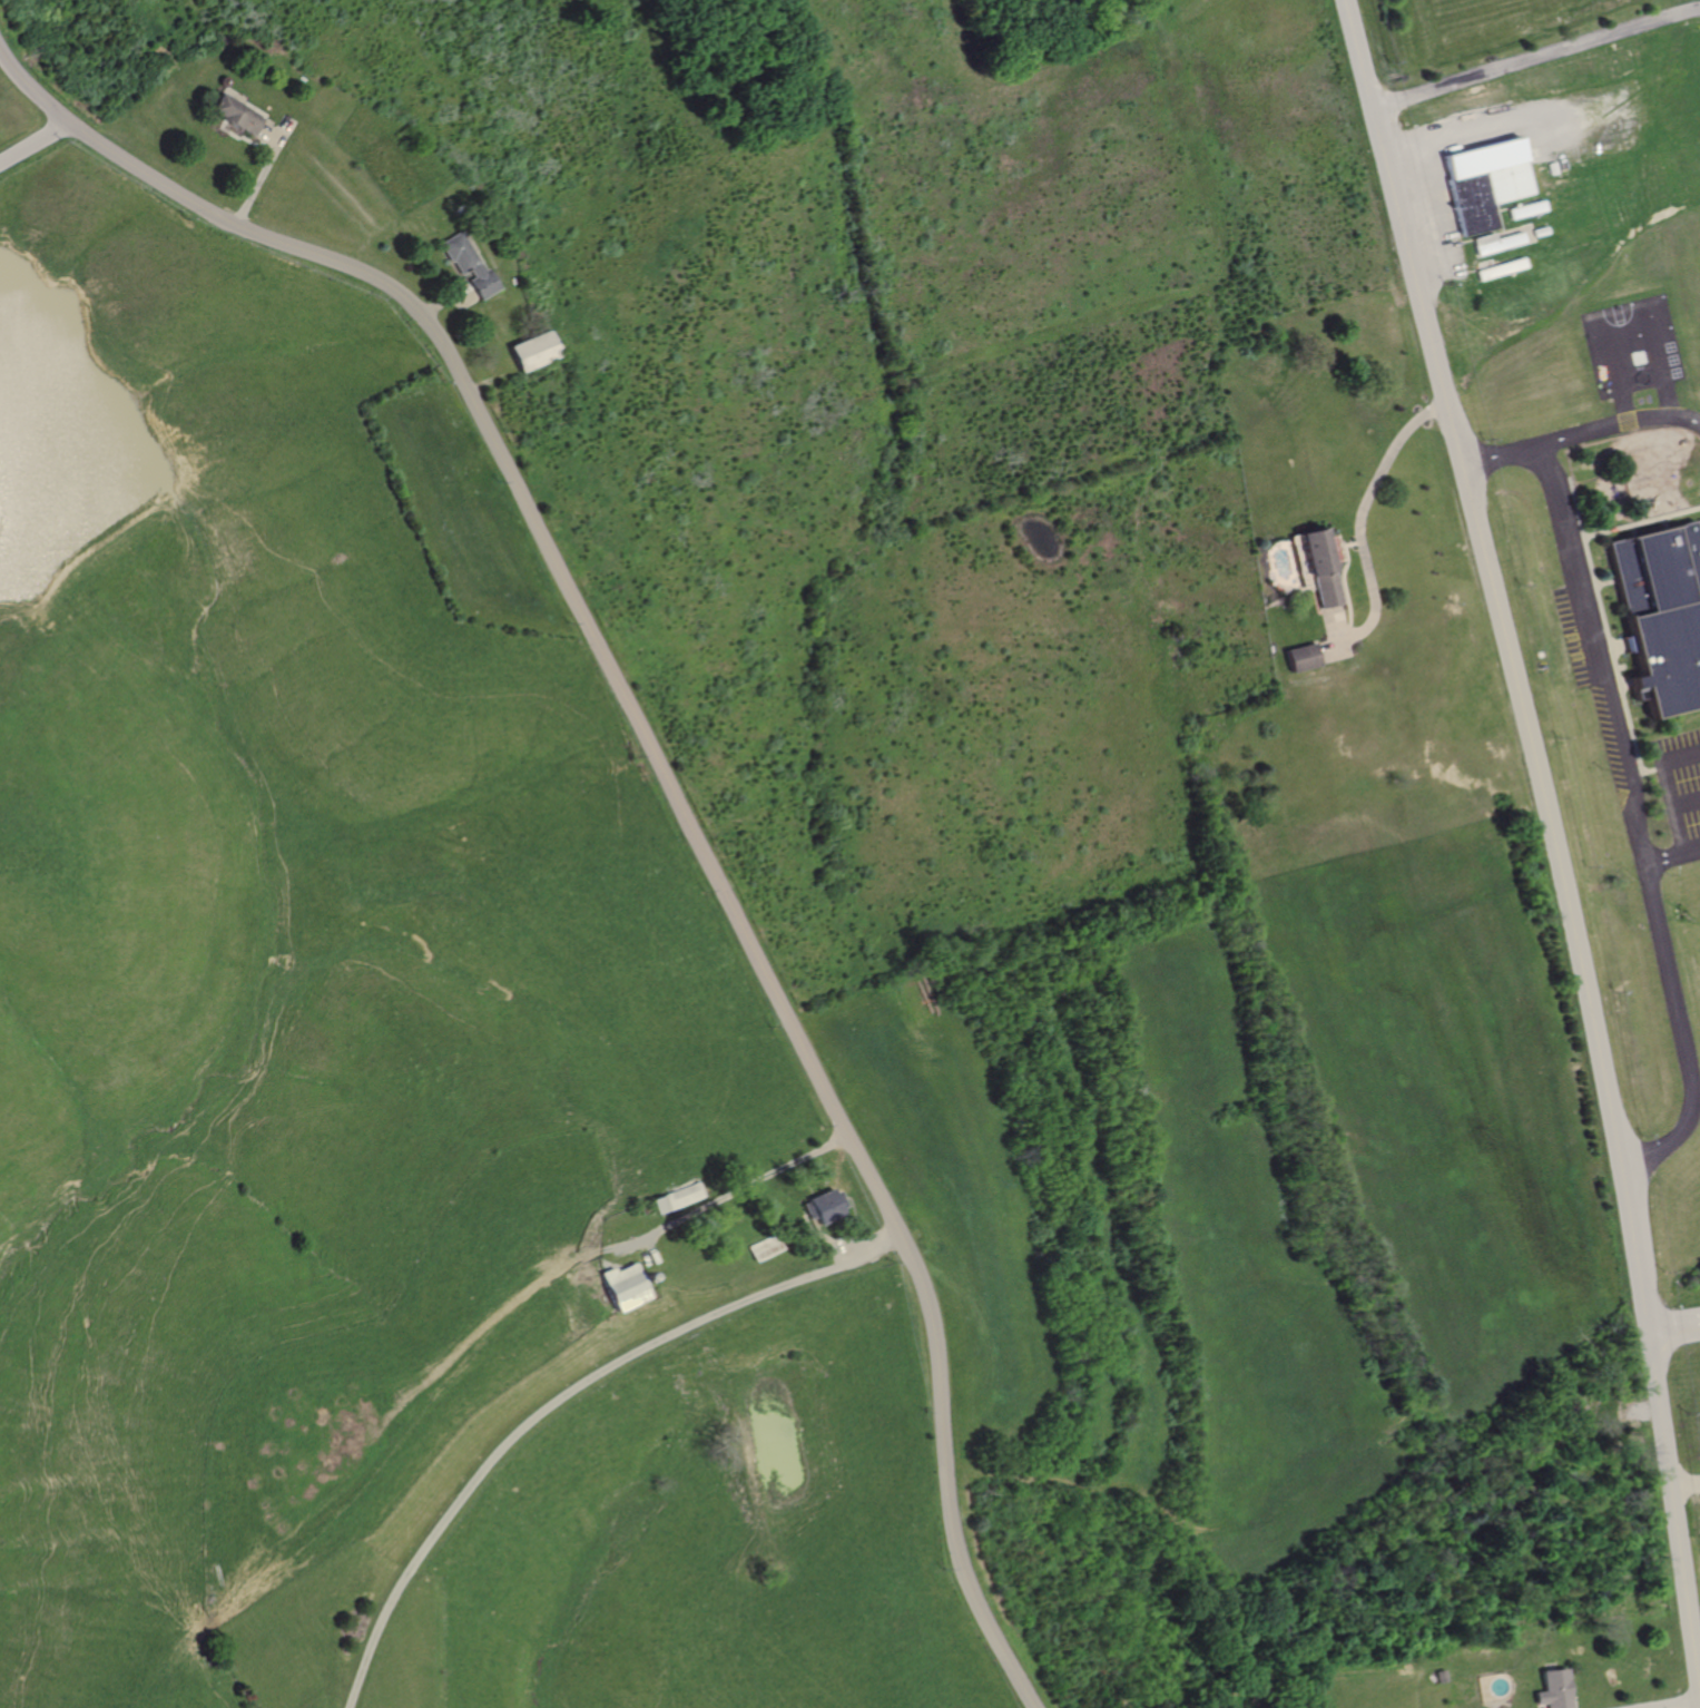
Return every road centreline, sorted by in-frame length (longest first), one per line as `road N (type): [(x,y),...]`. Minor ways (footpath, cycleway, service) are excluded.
road 1 (secondary): [(0,57),(27,91),(115,158),(222,218),(372,276),(412,302),(434,332),(917,1280),(955,1548),(974,1601),(1034,1707)]
road 2 (residential): [(1699,1659),(1634,1224),(1575,938),(1343,0)]

